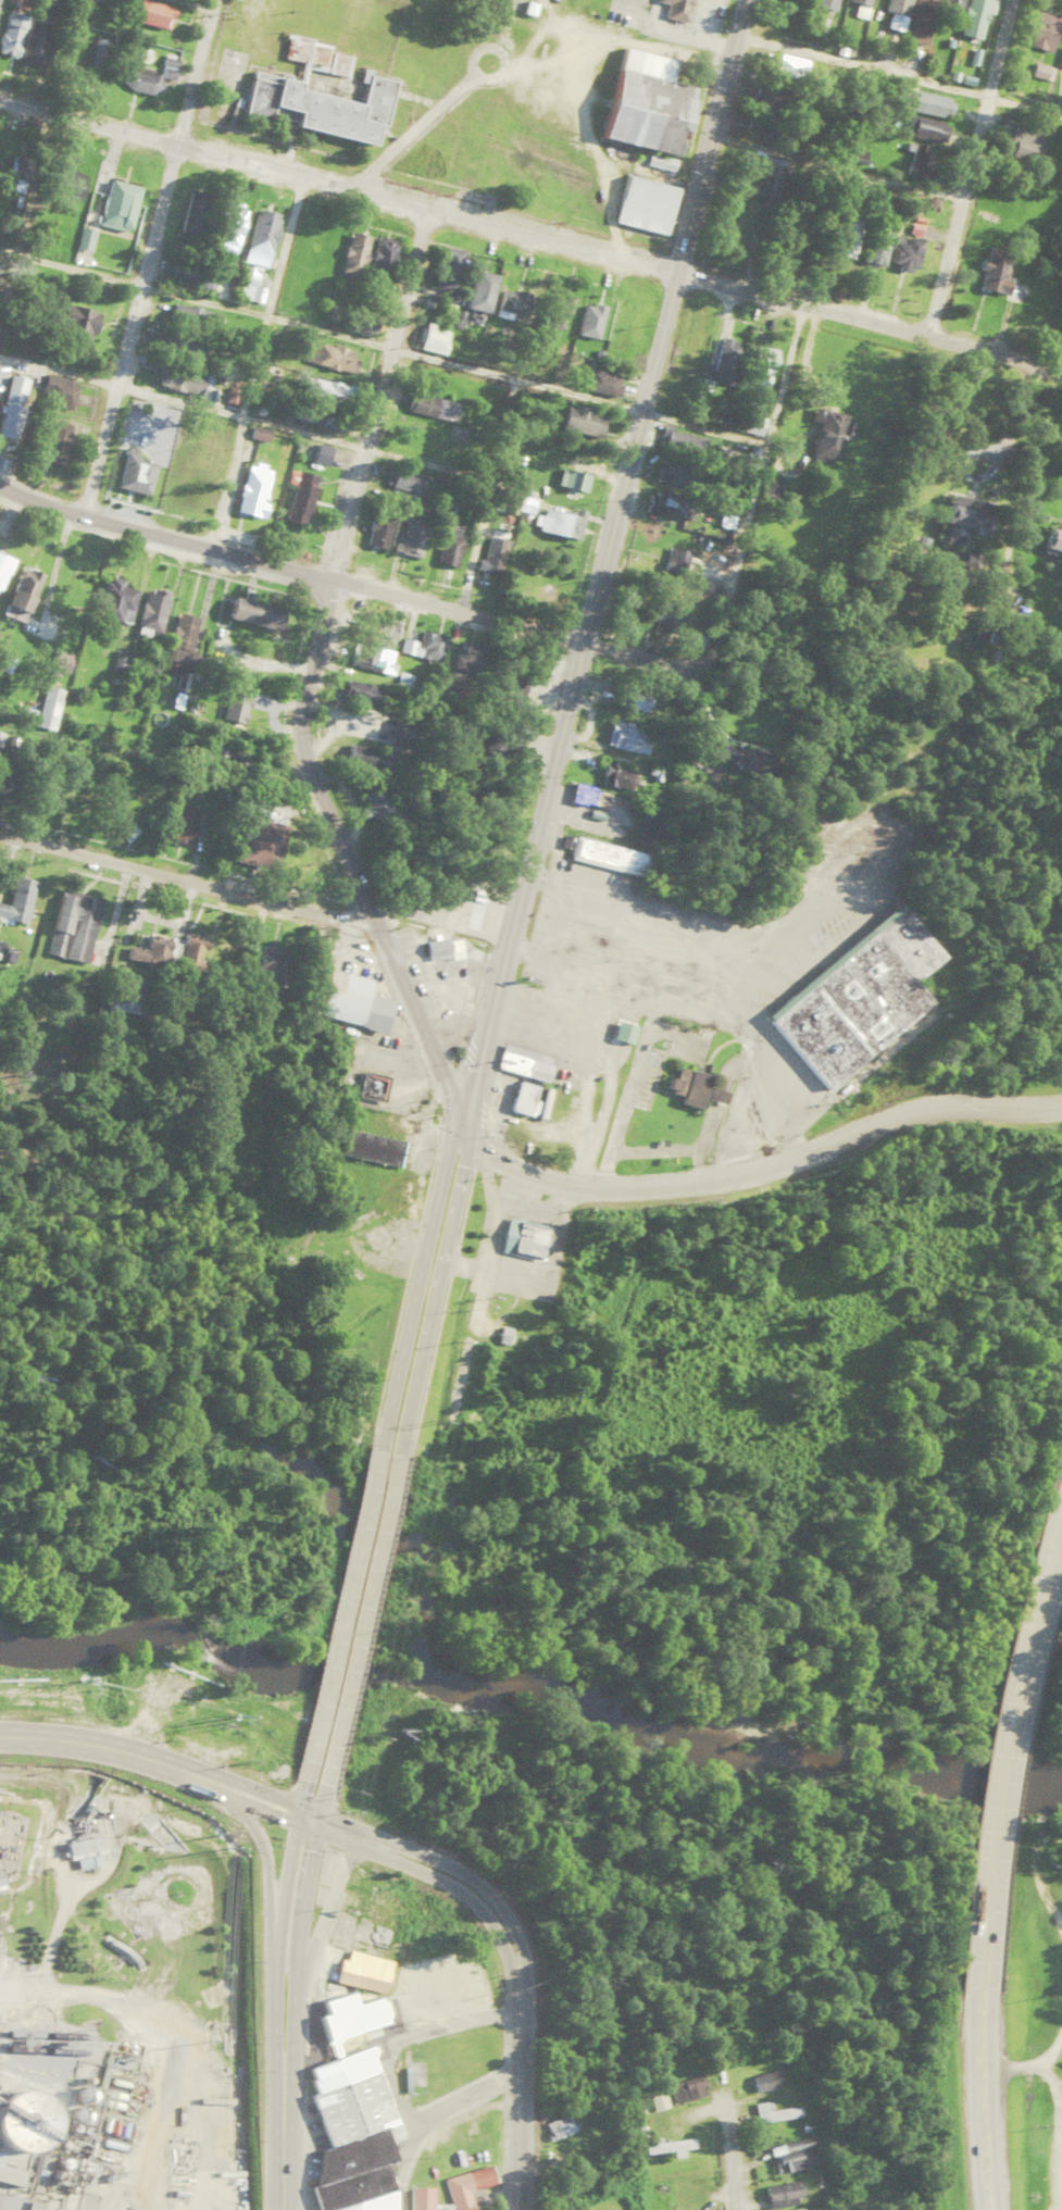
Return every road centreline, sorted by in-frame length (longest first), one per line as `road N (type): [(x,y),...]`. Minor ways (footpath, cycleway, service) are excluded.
road 1 (secondary): [(465,1112),(744,0)]
road 2 (residential): [(465,1112),(375,925),(302,758),(296,723),(425,209)]
road 3 (tertiary): [(678,272),(0,100)]
road 4 (residential): [(1061,1093),(924,1102),(776,1158),(676,1178),(574,1179),(541,1172),(493,1150),(465,1112)]
road 5 (tertiary): [(0,485),(79,514),(584,639)]
road 6 (residential): [(79,514),(211,0)]
road 7 (secondary): [(517,2209),(517,2001),(505,1926),(484,1896),(440,1865),(316,1819)]
road 8 (residential): [(584,639),(697,672),(710,659),(798,302)]
road 9 (secondary): [(316,1819),(408,1418)]
road 10 (secondary): [(390,1418),(297,1812)]
road 11 (residential): [(1061,368),(678,272)]
road 12 (residential): [(375,925),(0,831)]
road 13 (primary): [(984,1926),(1009,1728),(1051,1559)]
road 14 (residential): [(925,335),(1010,0)]
road 15 (secondary): [(465,1112),(390,1418)]
road 16 (secondary): [(408,1418),(465,1112)]
road 17 (secondary): [(297,1812),(274,1985),(275,2043),(284,2063)]
road 18 (secondary): [(284,2063),(316,1819)]
road 19 (residential): [(284,2078),(517,2001)]
road 20 (primary): [(205,1780),(252,1824),(264,1852),(274,1985)]
road 21 (primary): [(0,1731),(116,1749),(205,1780)]
road 22 (secondary): [(283,2209),(284,2063)]
road 23 (primary): [(982,2122),(980,1987)]

